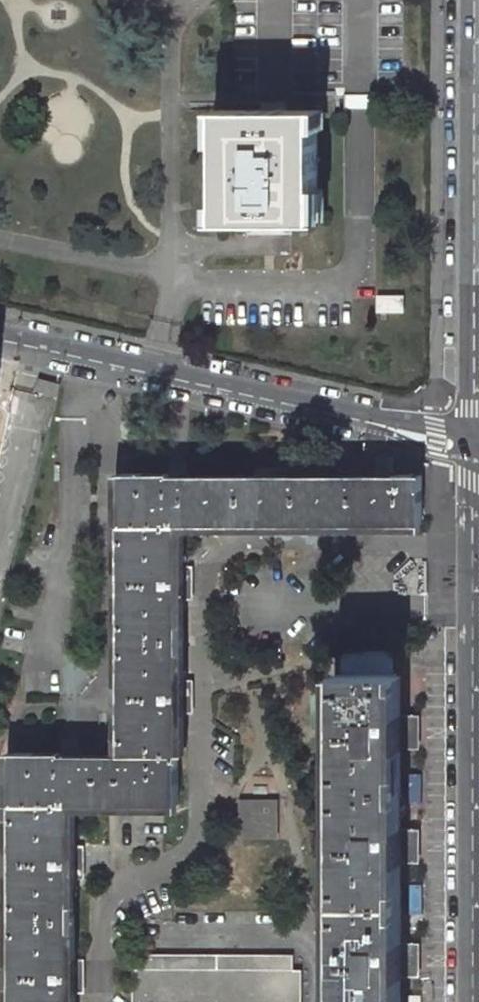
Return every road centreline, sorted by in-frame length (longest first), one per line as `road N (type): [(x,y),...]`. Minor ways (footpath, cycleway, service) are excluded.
road 1 (tertiary): [(467,1001),(467,438)]
road 2 (tertiary): [(467,438),(0,333)]
road 3 (tertiary): [(467,438),(469,0)]

